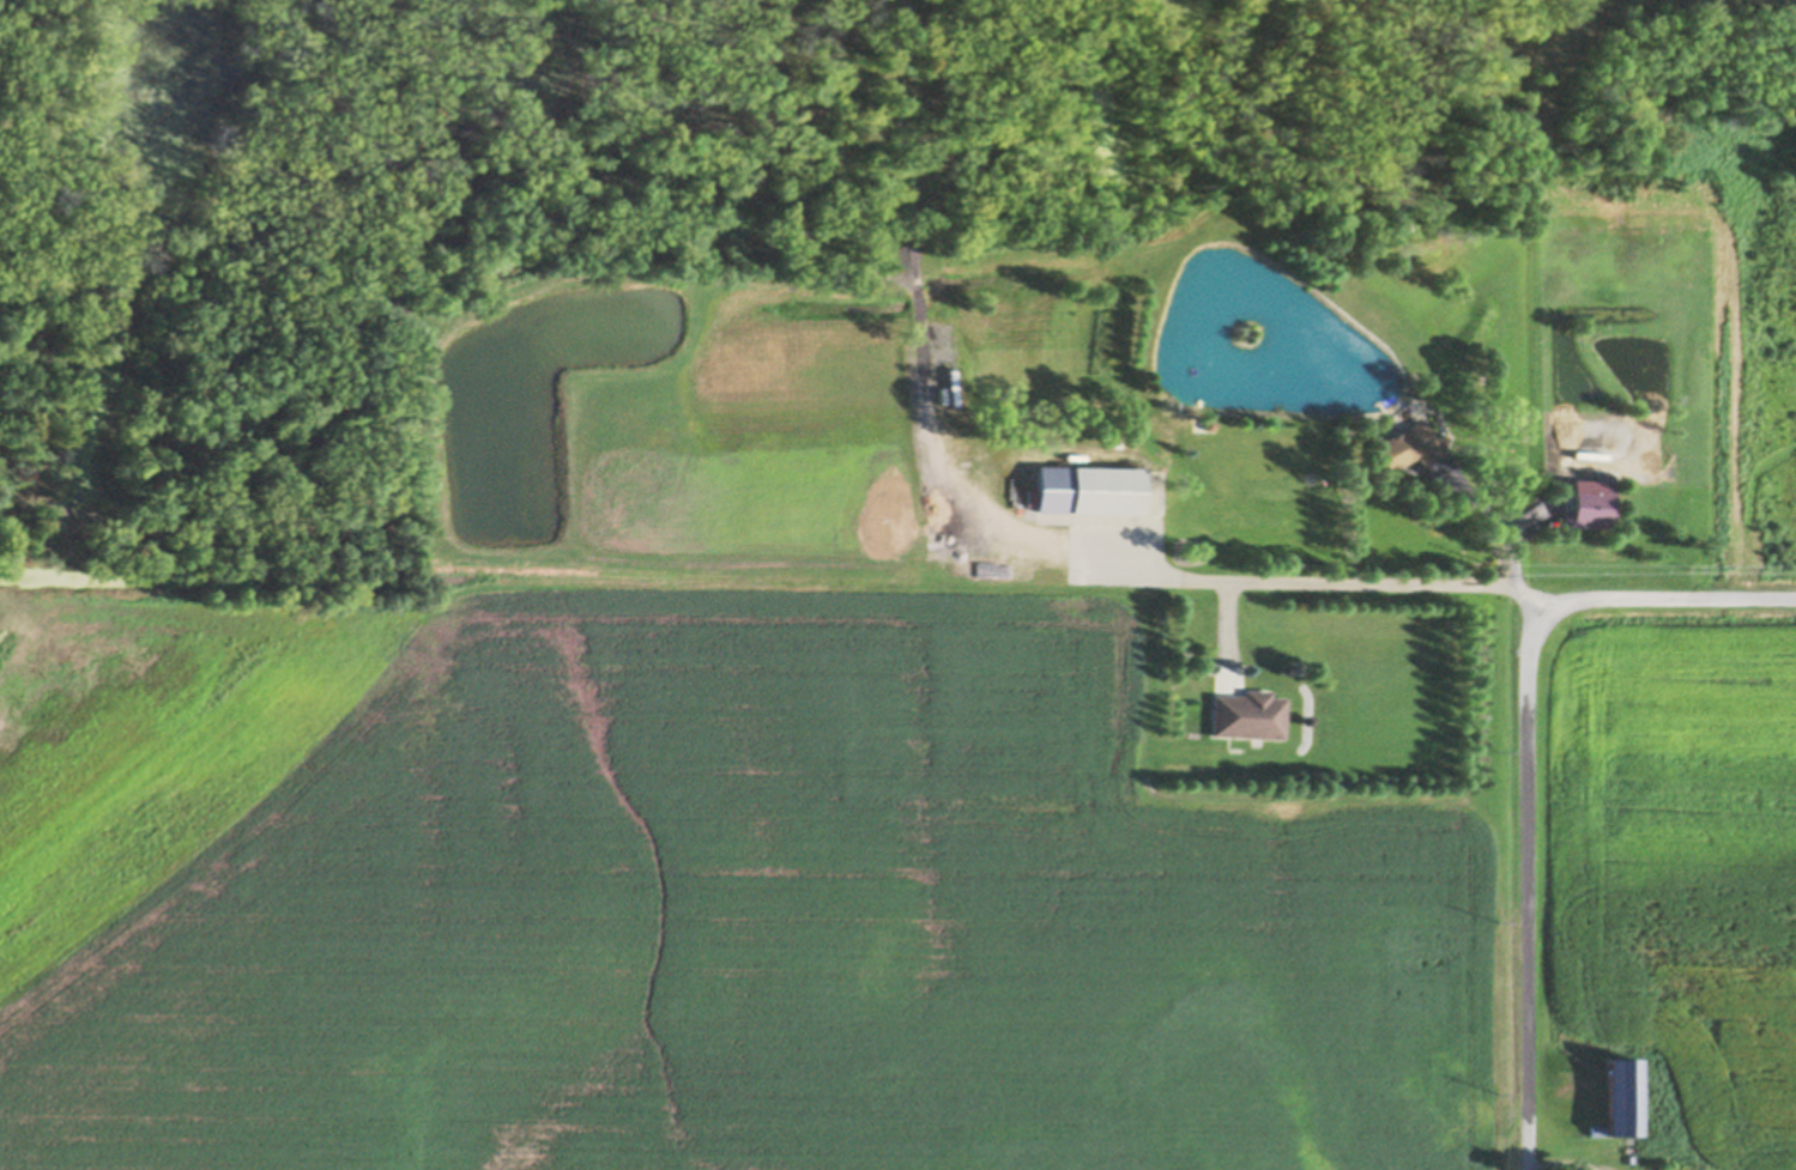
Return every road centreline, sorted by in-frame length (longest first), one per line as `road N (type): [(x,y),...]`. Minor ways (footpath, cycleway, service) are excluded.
road 1 (residential): [(1526,1169),(1529,689),(1537,634),(1556,611),(1582,602),(1795,600)]

